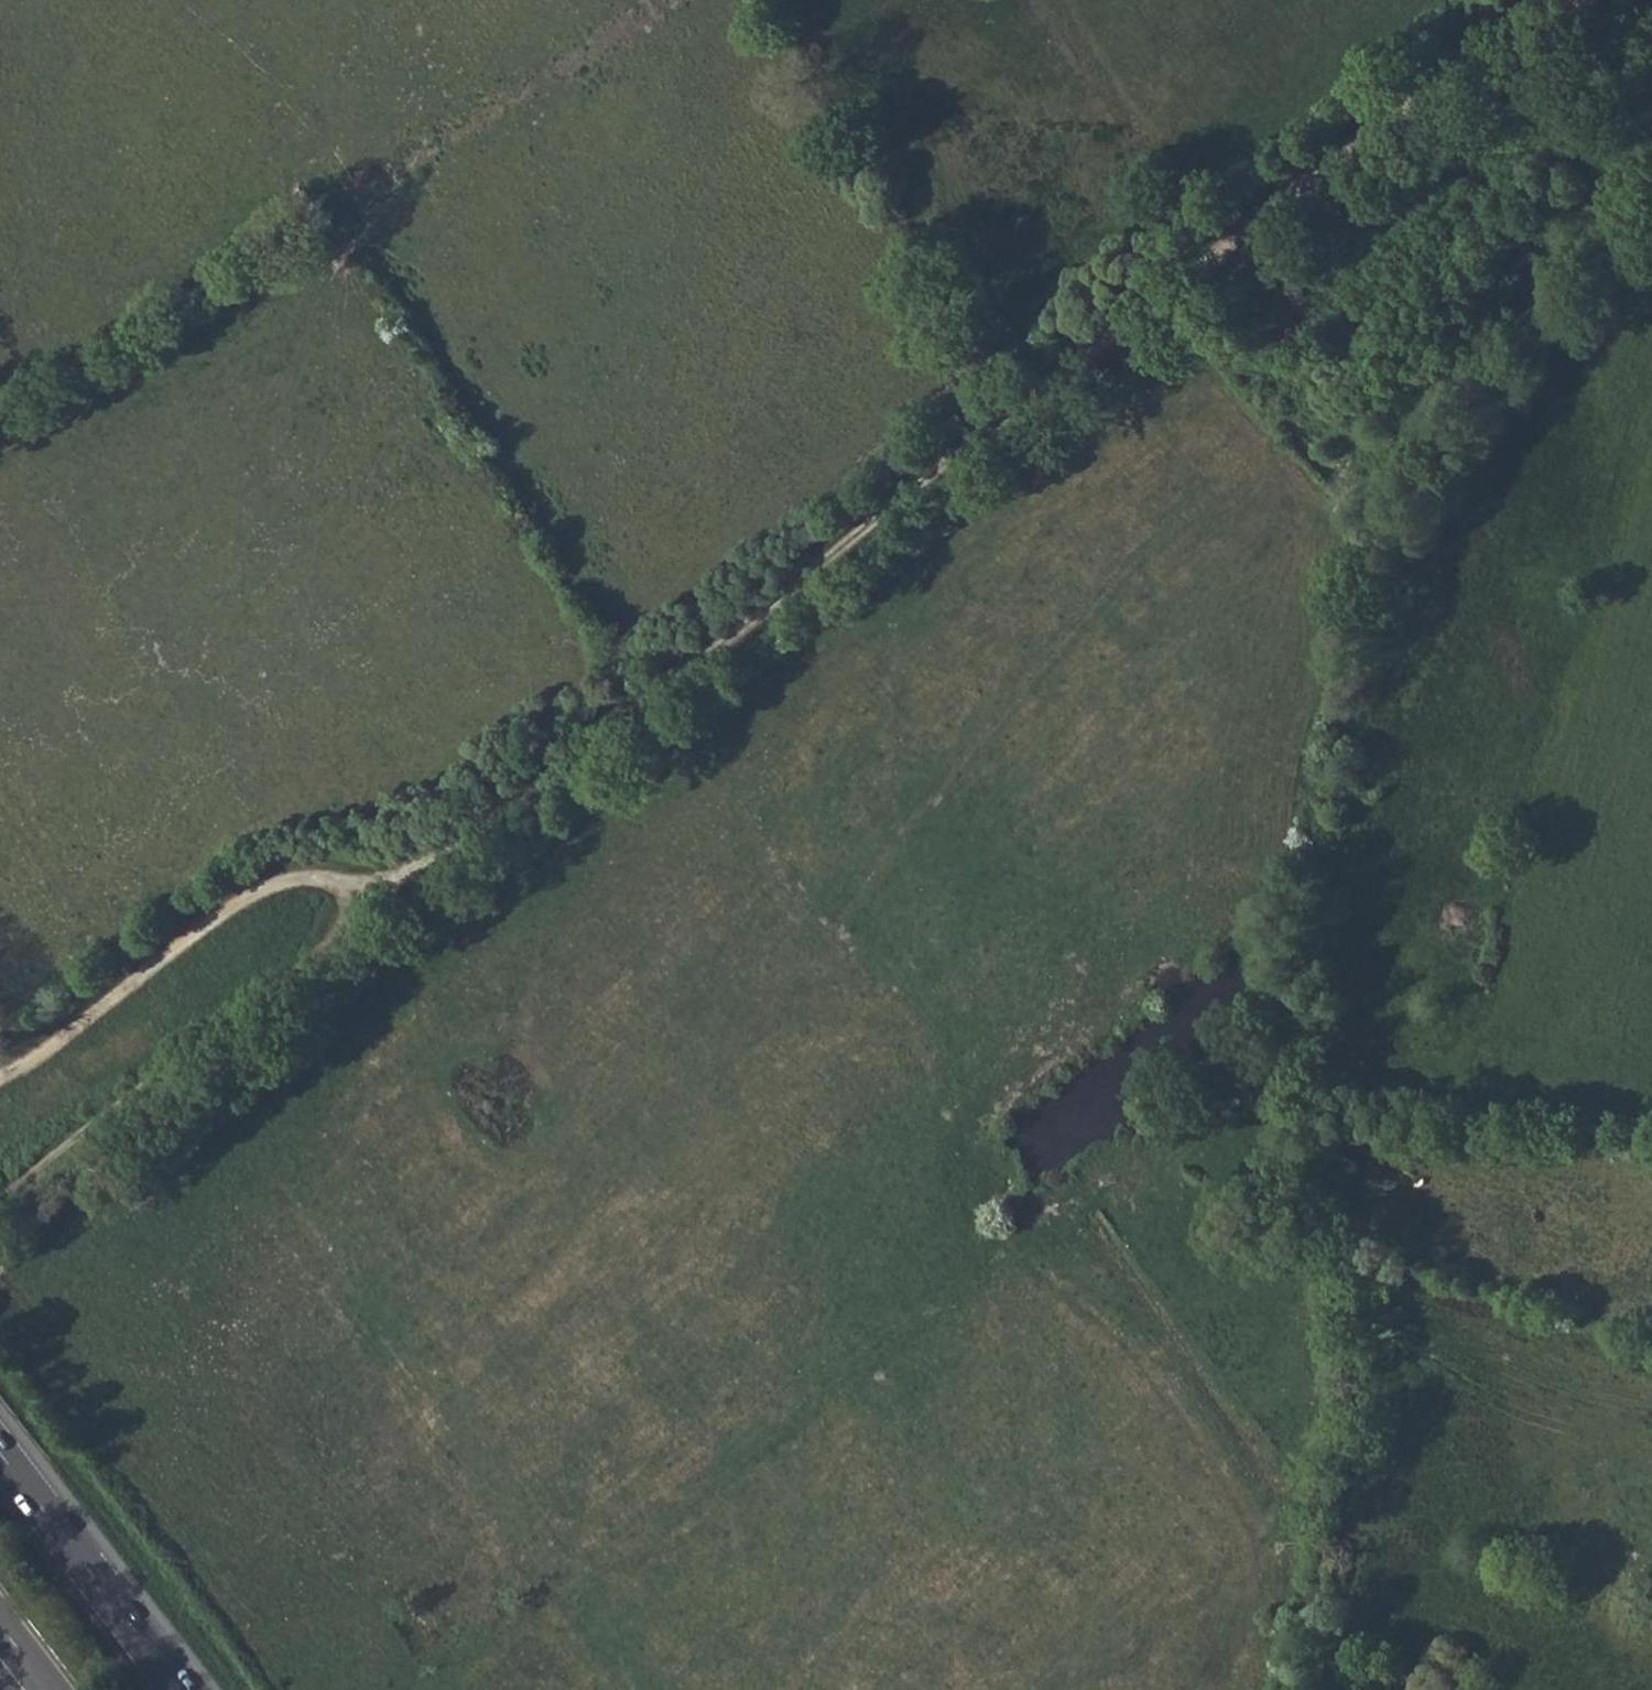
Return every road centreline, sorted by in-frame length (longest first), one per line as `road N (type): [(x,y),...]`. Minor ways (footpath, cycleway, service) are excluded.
road 1 (track): [(1552,0),(415,873),(351,939)]
road 2 (track): [(0,1080),(63,1044),(244,897),(311,870),(415,873)]
road 3 (trunk): [(180,1689),(0,1453)]
road 4 (track): [(1651,110),(1582,0)]

